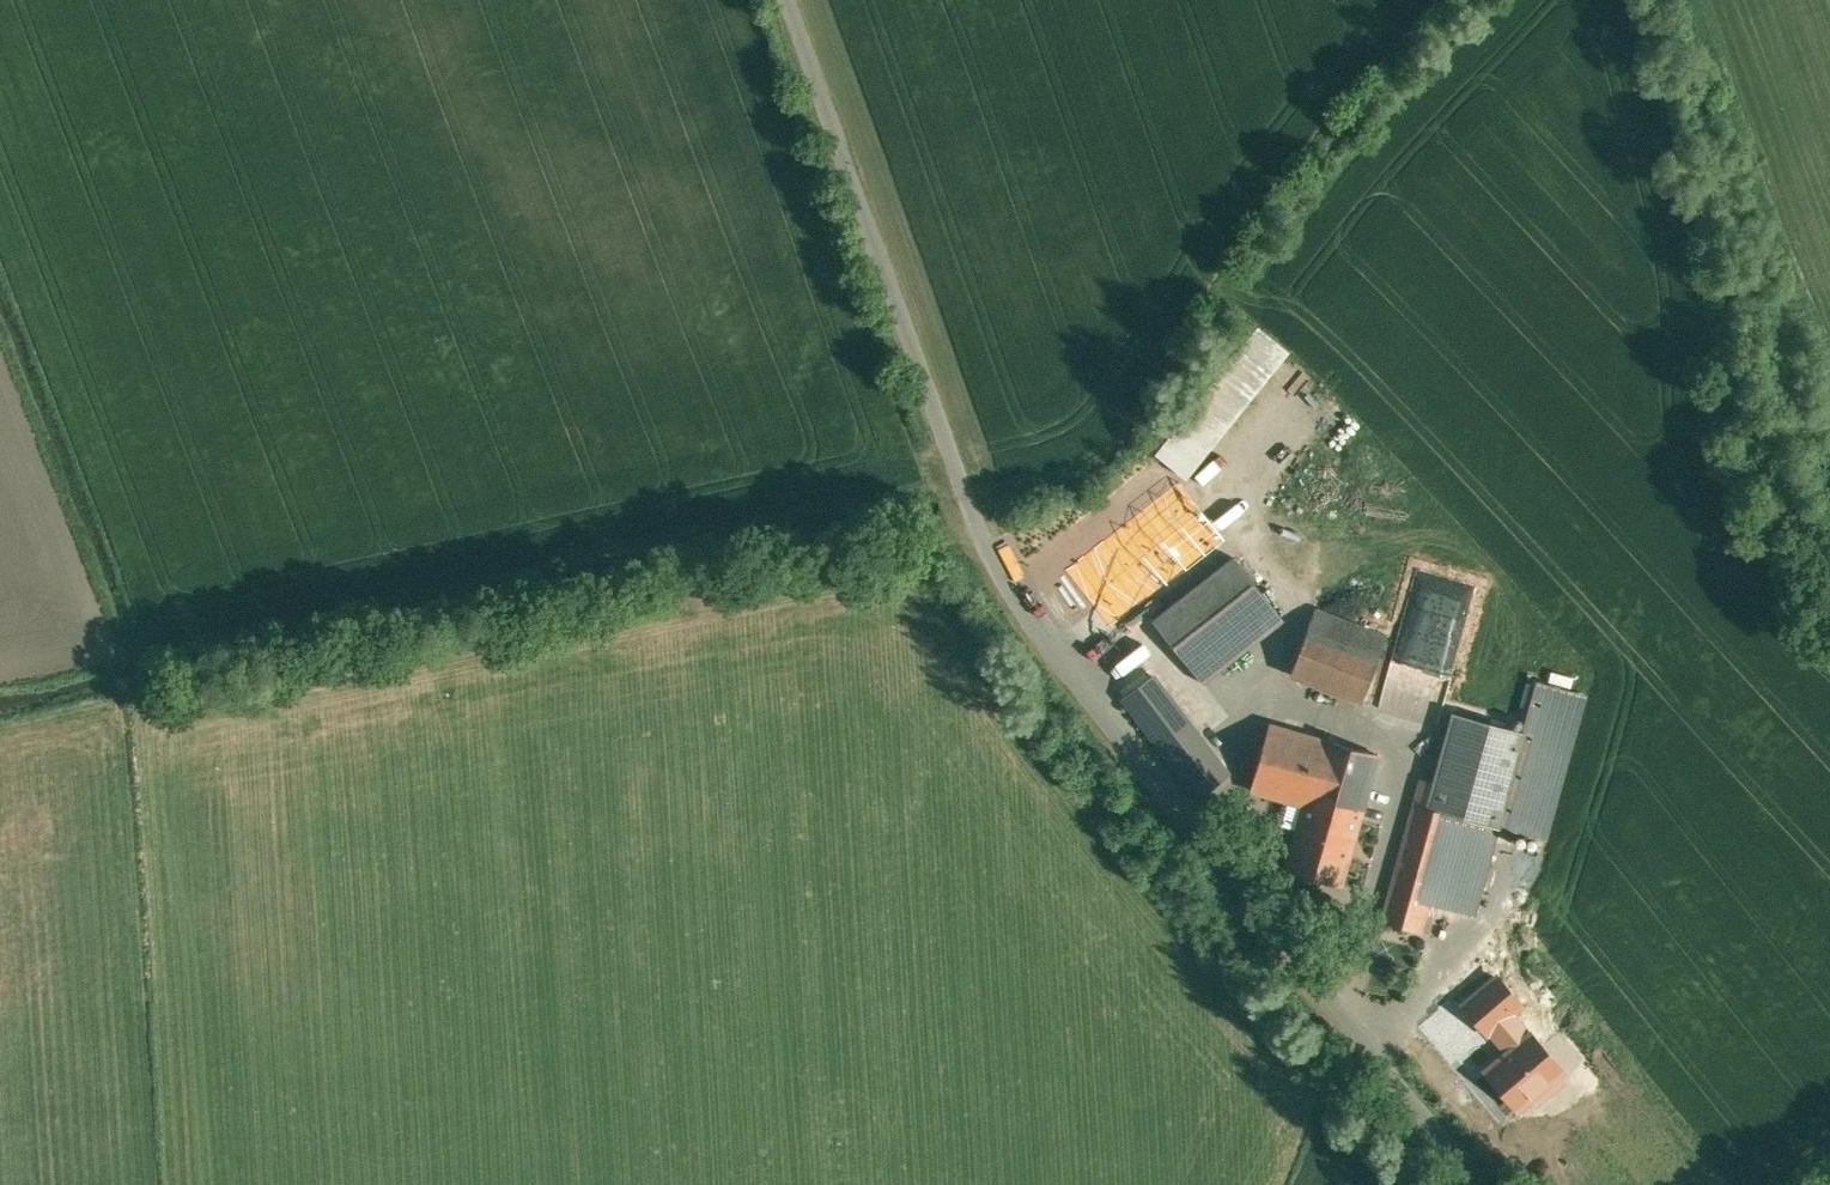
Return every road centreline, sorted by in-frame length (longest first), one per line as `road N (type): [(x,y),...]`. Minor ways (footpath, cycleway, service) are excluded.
road 1 (unclassified): [(787,0),(949,473),(989,546),(1141,778),(1471,1184)]

